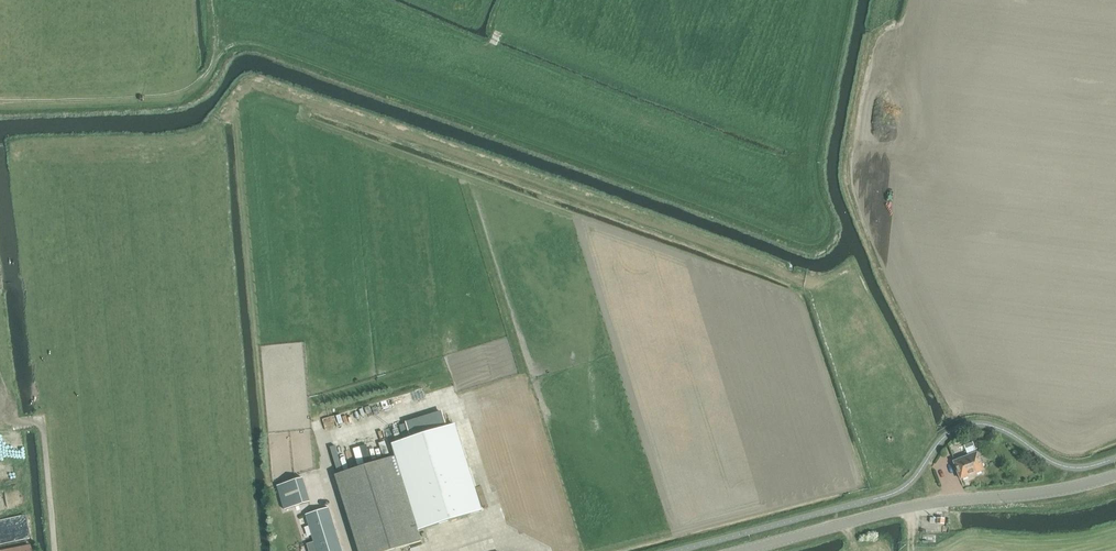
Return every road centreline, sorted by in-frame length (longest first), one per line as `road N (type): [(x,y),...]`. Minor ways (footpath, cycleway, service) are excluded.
road 1 (tertiary): [(1115,476),(925,504),(749,550)]
road 2 (track): [(55,550),(42,430),(37,421),(0,426)]

